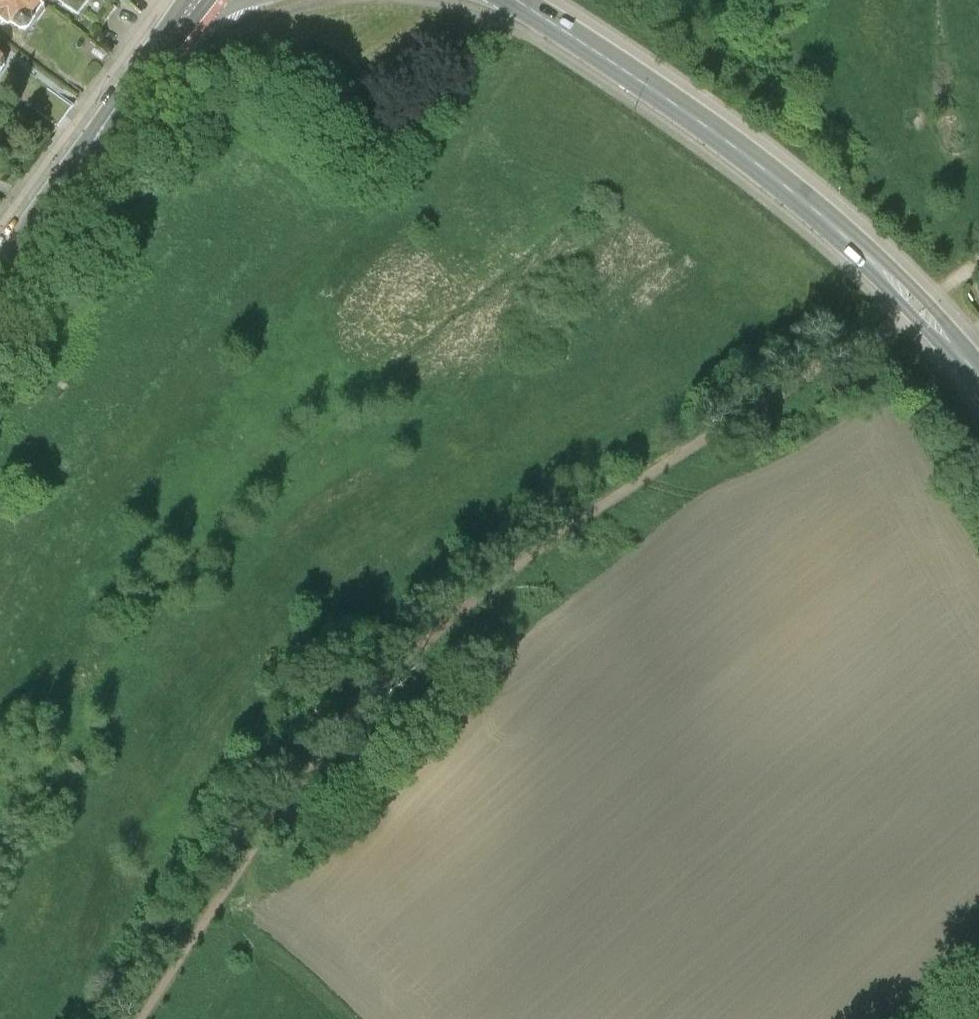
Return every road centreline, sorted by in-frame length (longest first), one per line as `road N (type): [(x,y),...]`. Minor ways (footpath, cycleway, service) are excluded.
road 1 (primary): [(533,10),(777,182),(919,306),(978,373)]
road 2 (primary): [(0,271),(173,34)]

